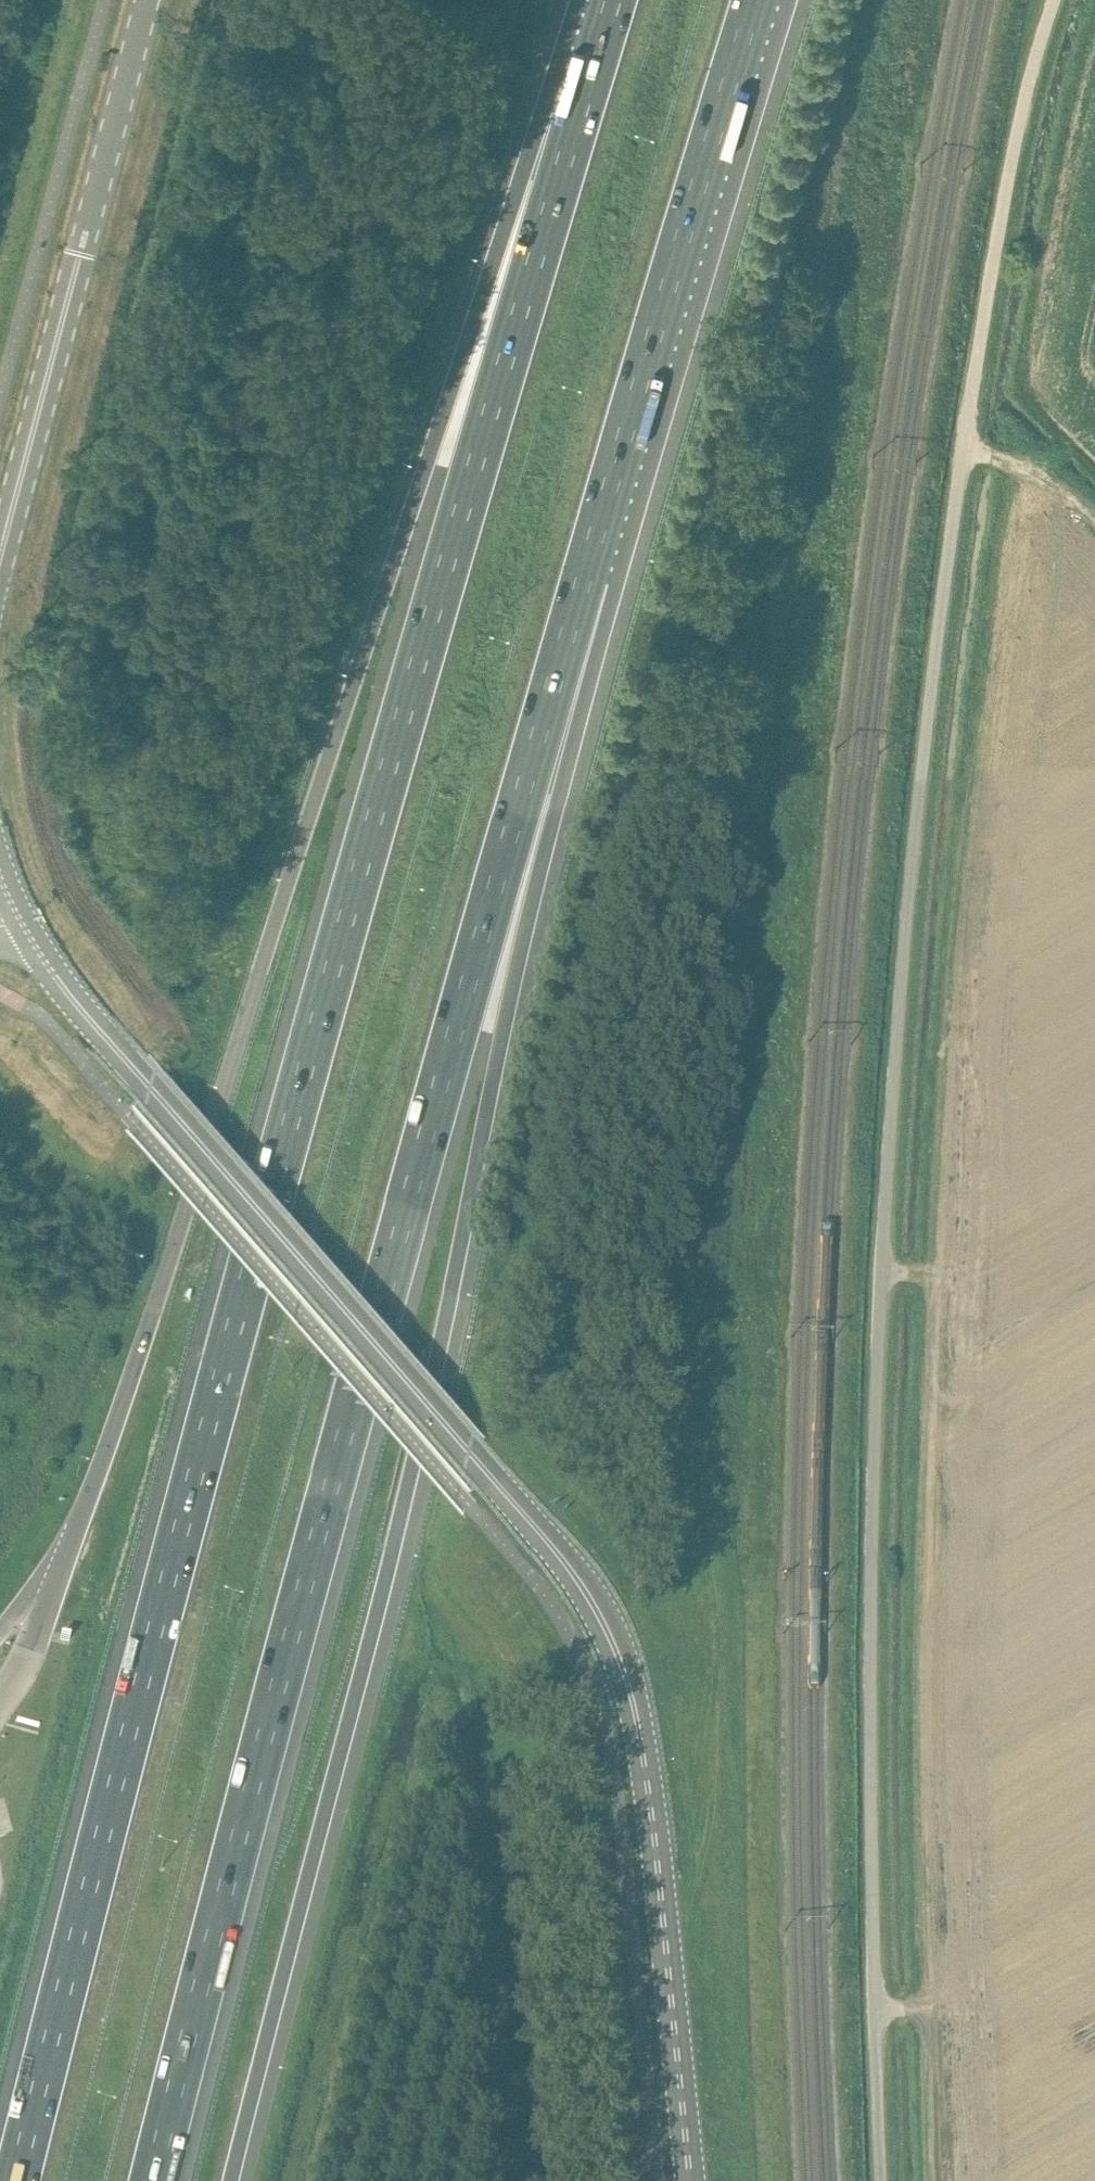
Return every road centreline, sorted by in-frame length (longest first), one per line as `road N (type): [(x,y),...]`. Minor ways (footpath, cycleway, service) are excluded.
road 1 (unclassified): [(881,2180),(870,1673),(892,1099),(961,454),(1018,128),(1054,0)]
road 2 (track): [(771,2180),(752,1514),(772,1193),(808,760),(842,498),(926,0)]
road 3 (motorway): [(587,85),(222,1367),(18,2180)]
road 4 (motorway): [(152,2180),(334,1469),(584,577)]
road 5 (motorway): [(230,2180),(414,1482),(584,577)]
road 6 (motorway): [(587,85),(477,314),(67,1554)]
road 7 (tertiary): [(690,2180),(638,1715),(600,1613),(551,1544),(65,989),(21,911)]
road 8 (motorway): [(584,577),(755,0)]
road 9 (tertiary): [(0,552),(147,0)]

